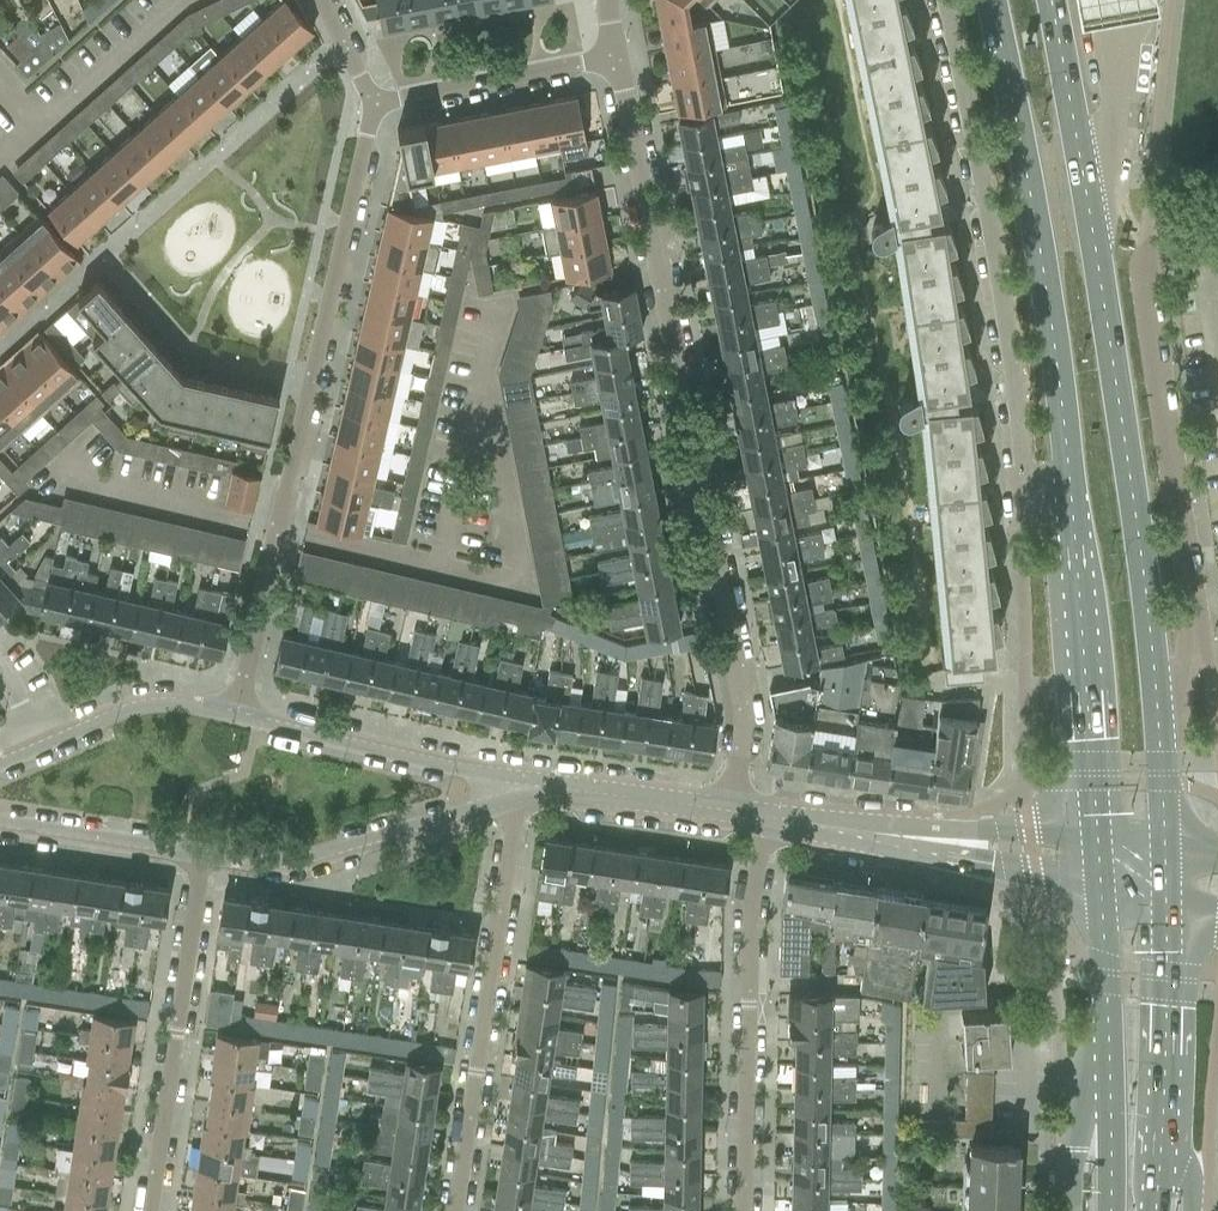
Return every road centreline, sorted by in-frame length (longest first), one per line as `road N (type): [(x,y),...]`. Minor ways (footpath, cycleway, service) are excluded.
road 1 (residential): [(619,61),(743,692),(742,814)]
road 2 (primary): [(1158,714),(1090,216),(1049,0)]
road 3 (residential): [(239,718),(373,106)]
road 4 (residential): [(1158,714),(1197,636),(1143,274),(1165,247),(1217,247)]
road 5 (residential): [(939,0),(981,196),(1018,458),(1063,488)]
road 6 (primary): [(988,0),(1041,252),(1063,488)]
road 7 (residential): [(457,1210),(522,786)]
road 8 (residential): [(743,1210),(752,896),(769,818)]
road 9 (residential): [(202,852),(150,1210)]
road 10 (primary): [(1063,488),(1084,623),(1098,838)]
road 11 (tertiary): [(202,852),(266,862),(309,857),(459,813),(522,786)]
road 12 (tertiary): [(522,786),(239,718)]
road 13 (tertiary): [(239,718),(149,707),(0,767)]
road 14 (residential): [(373,106),(619,61)]
road 15 (tertiary): [(742,814),(522,786)]
road 16 (tertiary): [(890,839),(1101,889)]
road 17 (tertiary): [(1098,838),(890,839)]
road 18 (tertiary): [(0,820),(202,852)]
road 19 (primary): [(1163,1092),(1166,899)]
road 20 (primary): [(1107,1034),(1109,1210)]
road 21 (primary): [(1101,889),(1107,1034)]
road 22 (primary): [(1166,853),(1158,714)]
road 23 (primary): [(1107,1034),(1063,1164)]
road 24 (tertiary): [(890,839),(769,818)]
road 25 (primary): [(1192,1210),(1190,1176),(1163,1092)]

